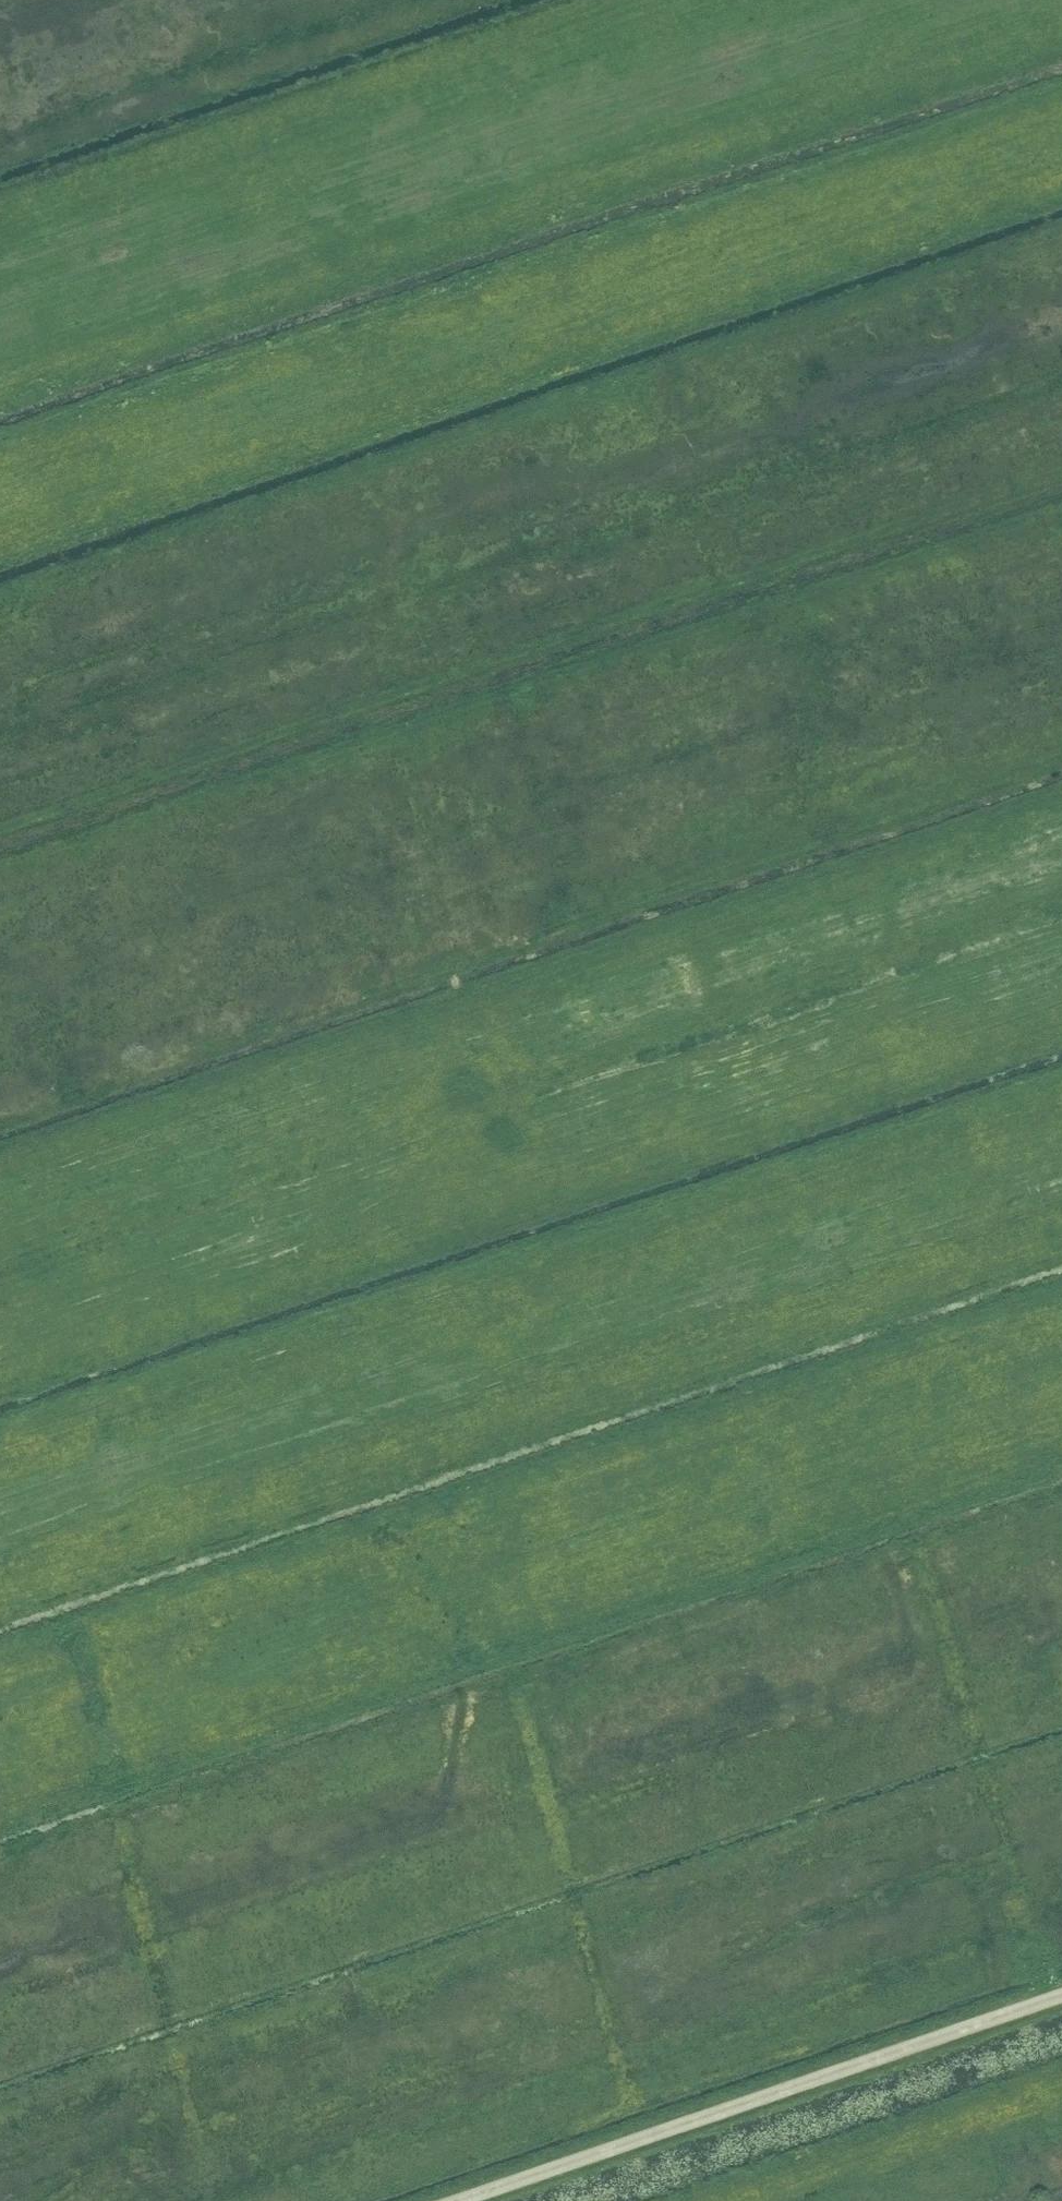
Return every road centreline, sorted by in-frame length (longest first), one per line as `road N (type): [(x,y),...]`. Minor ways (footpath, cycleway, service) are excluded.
road 1 (unclassified): [(451,2200),(1061,1994)]

